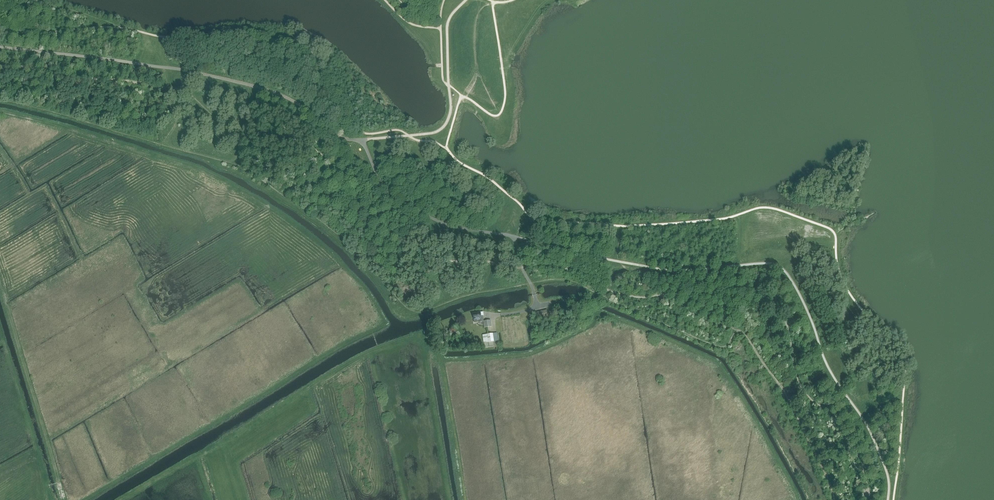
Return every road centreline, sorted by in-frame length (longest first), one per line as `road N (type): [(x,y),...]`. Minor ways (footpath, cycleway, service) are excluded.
road 1 (track): [(551,303),(575,301),(716,363),(797,499)]

